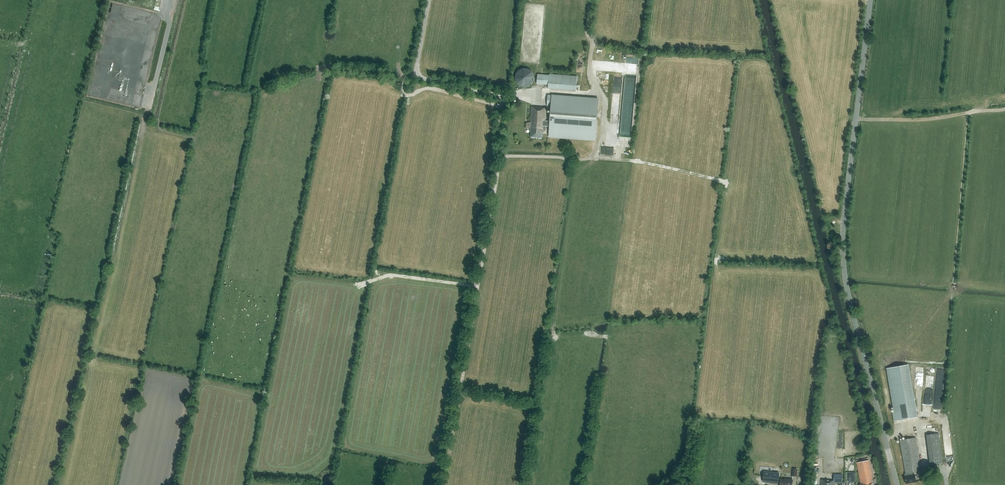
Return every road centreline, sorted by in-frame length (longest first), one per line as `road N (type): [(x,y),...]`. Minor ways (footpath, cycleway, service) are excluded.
road 1 (tertiary): [(897,484),(843,261),(870,0)]

